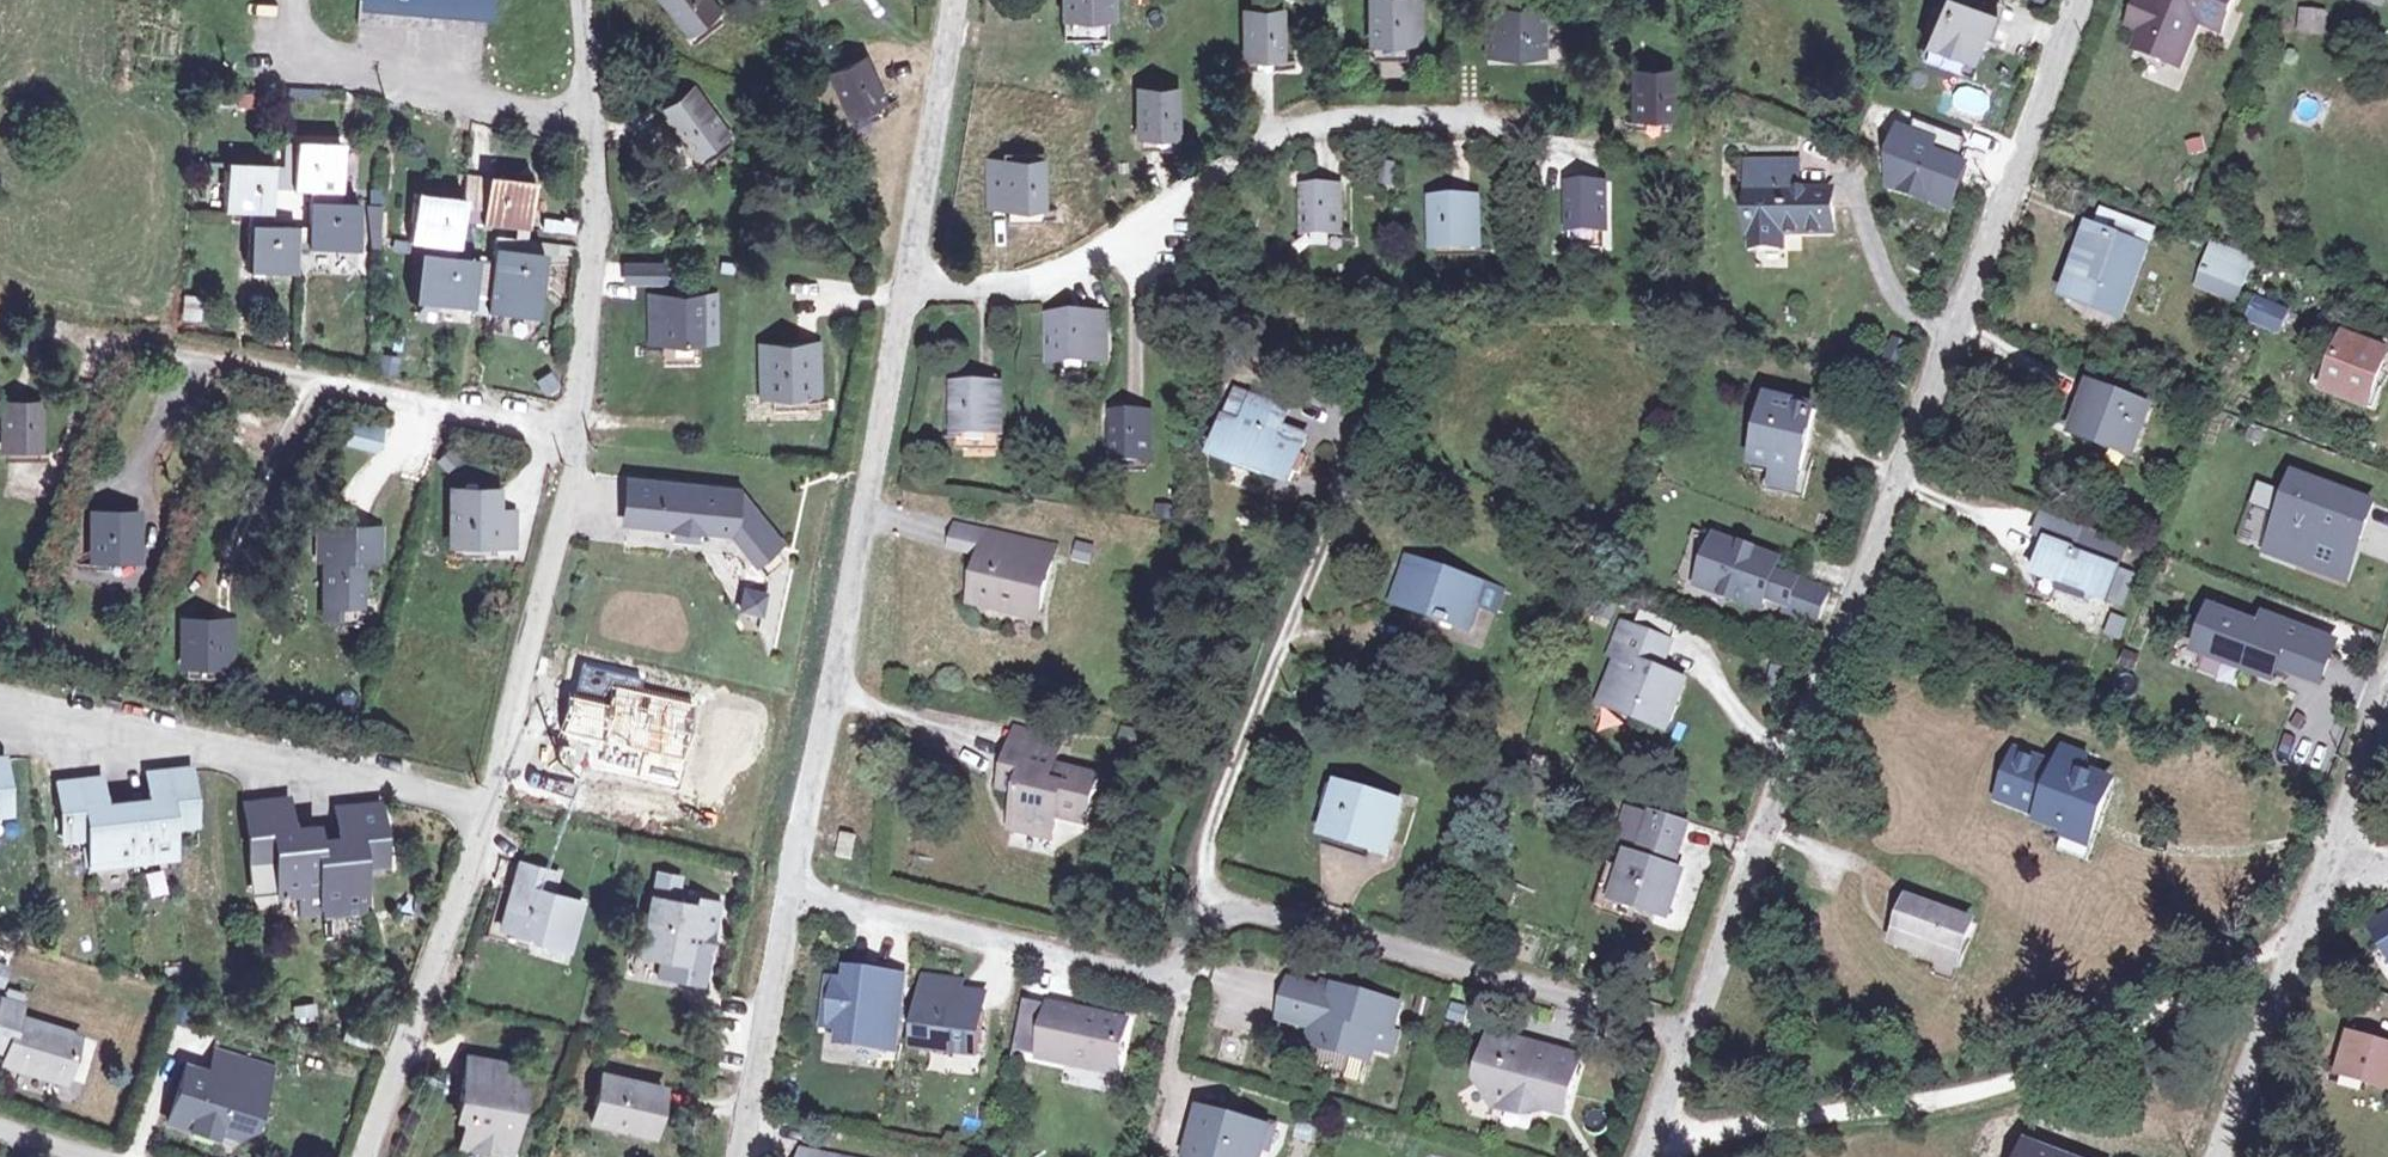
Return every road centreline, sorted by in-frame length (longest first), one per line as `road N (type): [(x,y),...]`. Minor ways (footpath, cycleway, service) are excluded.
road 1 (residential): [(2082,0),(1779,793),(1702,1046)]
road 2 (residential): [(2300,928),(2019,1081),(1665,1152)]
road 3 (residential): [(907,280),(1077,274),(1215,179),(1319,122),(1485,108)]
road 4 (residential): [(907,280),(795,883)]
road 5 (residential): [(577,432),(75,335)]
road 6 (residential): [(490,807),(0,704)]
road 7 (residential): [(1227,900),(1702,1046)]
road 8 (residential): [(795,883),(829,901),(1125,968),(1170,960),(1227,900)]
road 9 (residential): [(577,432),(490,807)]
road 10 (residential): [(490,807),(369,1156)]
road 11 (residential): [(1227,900),(1199,859),(1318,565)]
road 12 (residential): [(295,0),(302,41),(350,73),(592,125)]
road 13 (residential): [(592,125),(577,432)]
road 14 (residential): [(950,0),(907,280)]
road 15 (residential): [(795,883),(740,1156)]
road 16 (residential): [(2300,928),(2387,694)]
road 17 (residential): [(2216,1156),(2300,928)]
road 18 (residential): [(583,0),(592,125)]

